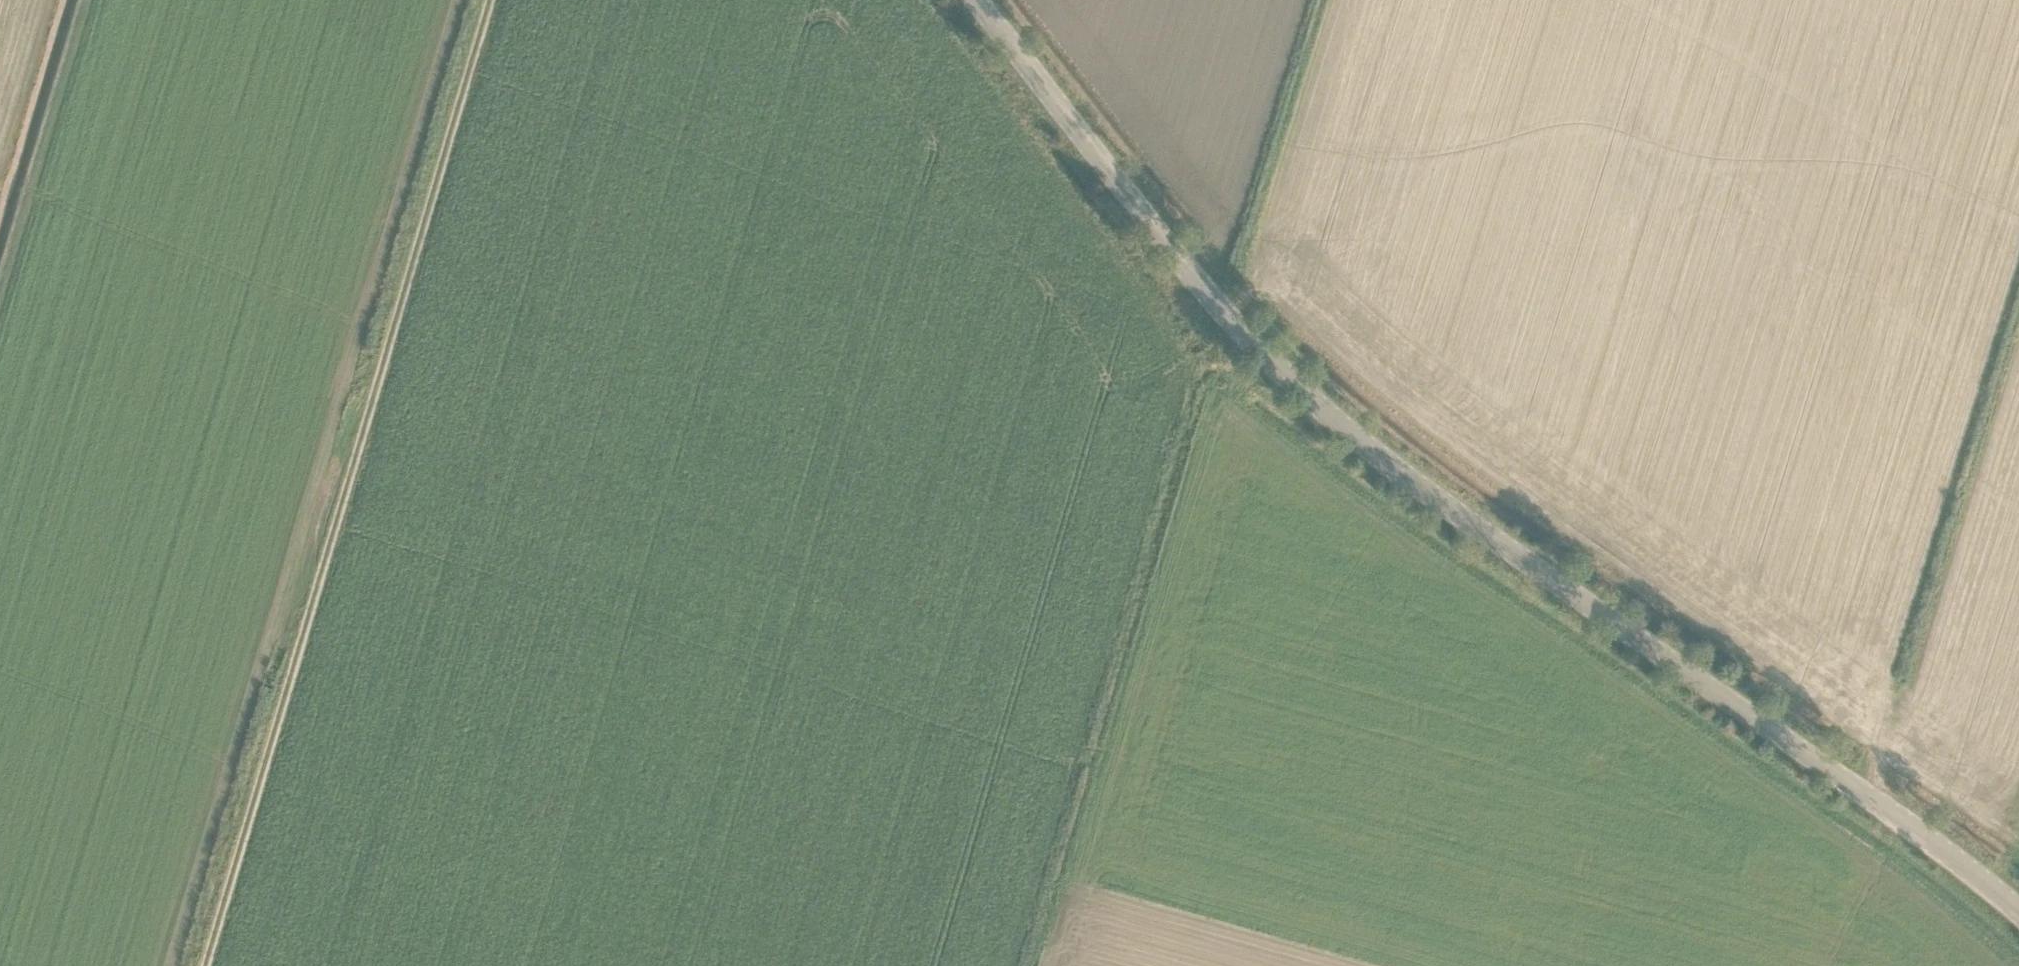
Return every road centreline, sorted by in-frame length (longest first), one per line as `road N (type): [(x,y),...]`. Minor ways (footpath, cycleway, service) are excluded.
road 1 (tertiary): [(2018,910),(1955,856),(1324,416),(1222,310),(979,0)]

